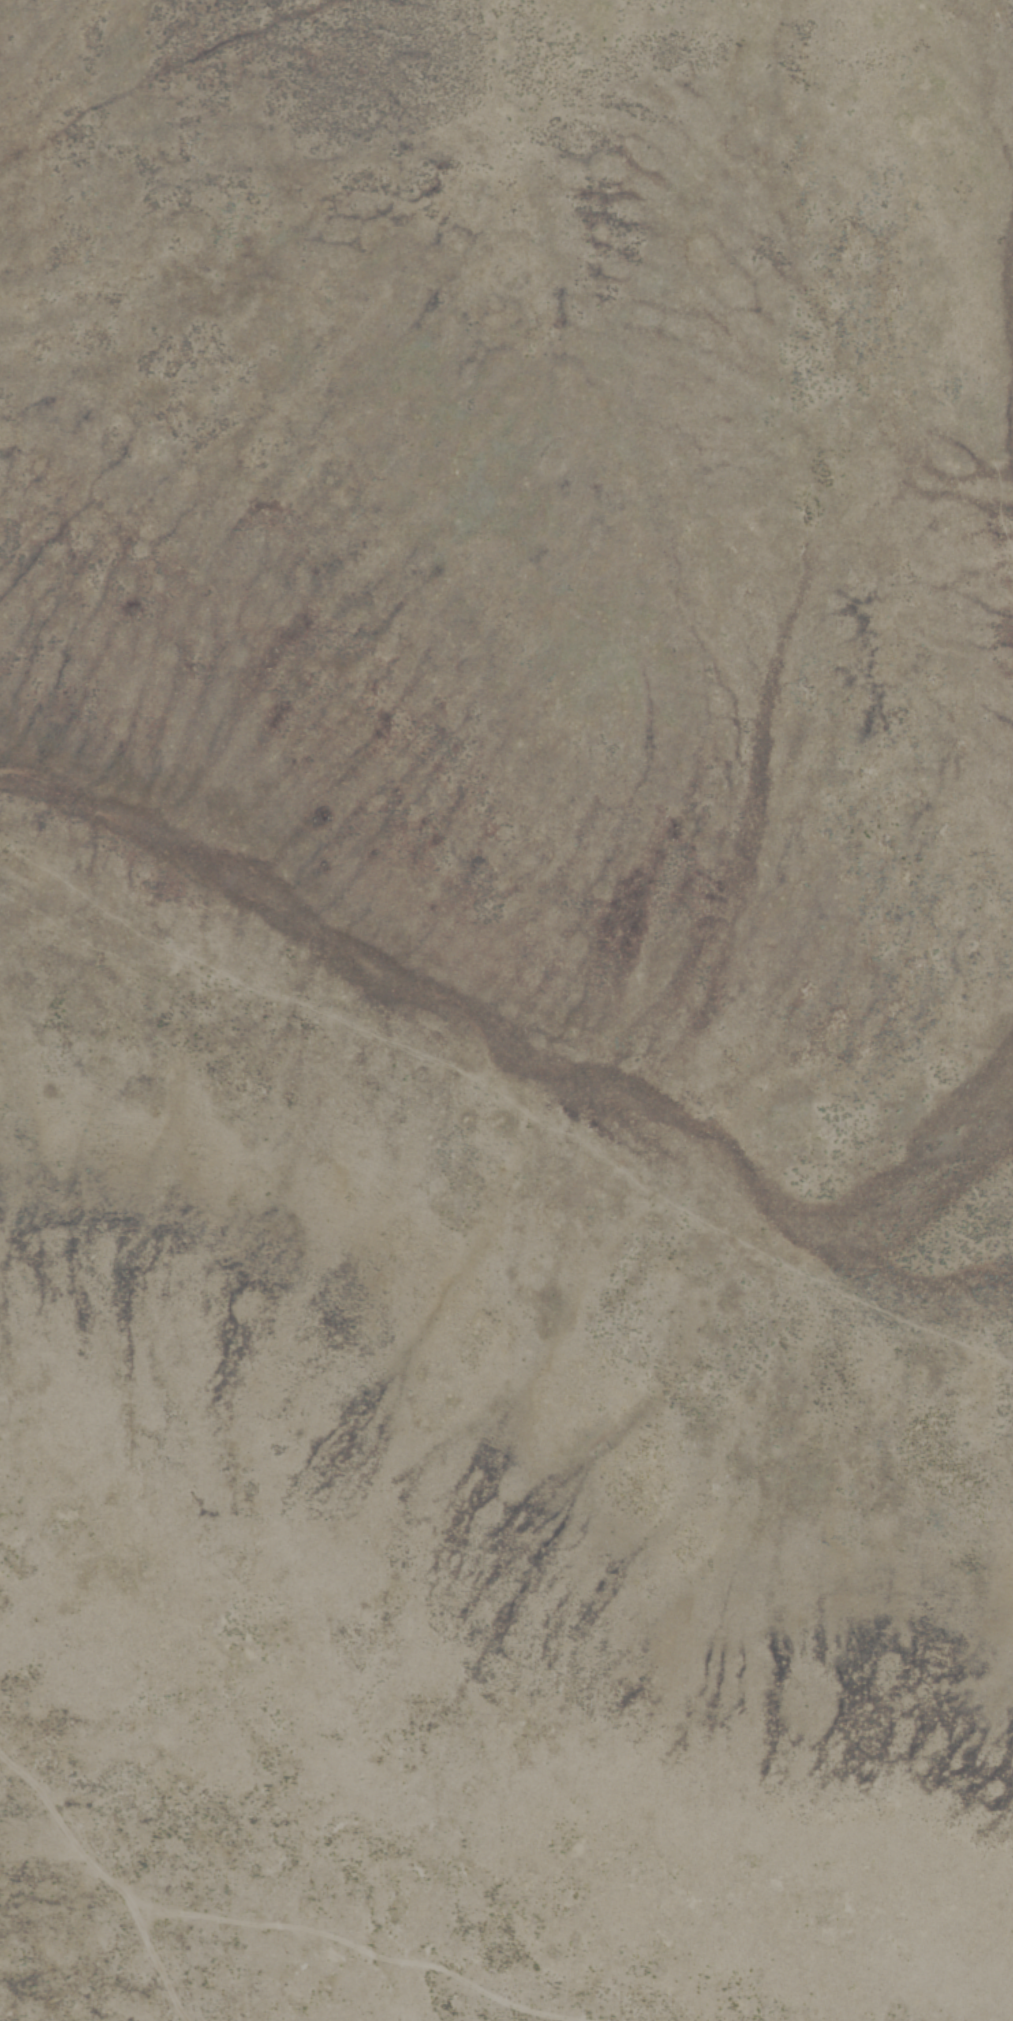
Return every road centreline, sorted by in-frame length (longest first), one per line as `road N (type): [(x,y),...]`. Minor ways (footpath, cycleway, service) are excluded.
road 1 (track): [(125,1896),(325,1932),(387,1959),(448,1971),(508,2003),(591,2020)]
road 2 (track): [(187,2020),(125,1896),(0,1751)]

